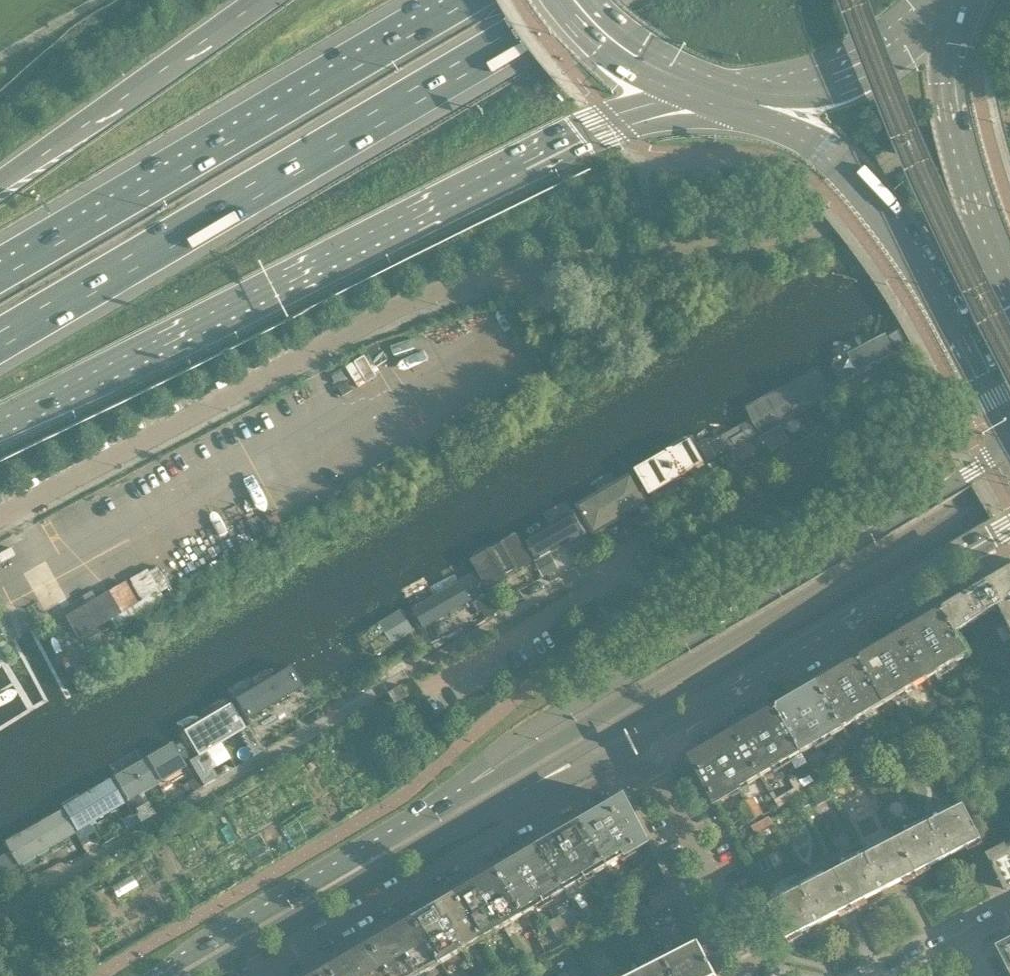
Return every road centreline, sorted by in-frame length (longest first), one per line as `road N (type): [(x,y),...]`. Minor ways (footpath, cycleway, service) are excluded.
road 1 (unclassified): [(0,519),(419,298),(496,272),(786,235),(904,141),(1009,117)]
road 2 (motorway): [(0,420),(575,130),(713,89)]
road 3 (residential): [(0,914),(611,555)]
road 4 (motorway): [(0,340),(578,0)]
road 5 (secondary): [(1009,474),(455,802)]
road 6 (secondary): [(503,794),(1009,496)]
road 7 (motorway): [(445,0),(0,268)]
road 8 (secondary): [(743,91),(857,189),(923,284),(1009,440)]
road 9 (residential): [(266,972),(495,834),(621,772),(649,770)]
road 10 (secondary): [(664,730),(1009,526)]
road 11 (secondary): [(1009,448),(692,636)]
road 12 (secondary): [(191,975),(503,794)]
road 13 (secondary): [(455,802),(157,975)]
road 14 (motorway): [(262,0),(0,184)]
road 15 (secondary): [(692,636),(511,742),(461,781),(455,802)]
road 16 (secondary): [(1009,283),(953,130),(951,0)]
road 17 (residential): [(611,555),(824,429)]
road 18 (residential): [(649,770),(751,957),(746,975)]
road 19 (primary): [(743,91),(840,71),(950,0)]
road 20 (secondary): [(503,794),(541,791),(664,730)]
road 21 (primary): [(574,0),(621,46),(713,89)]

